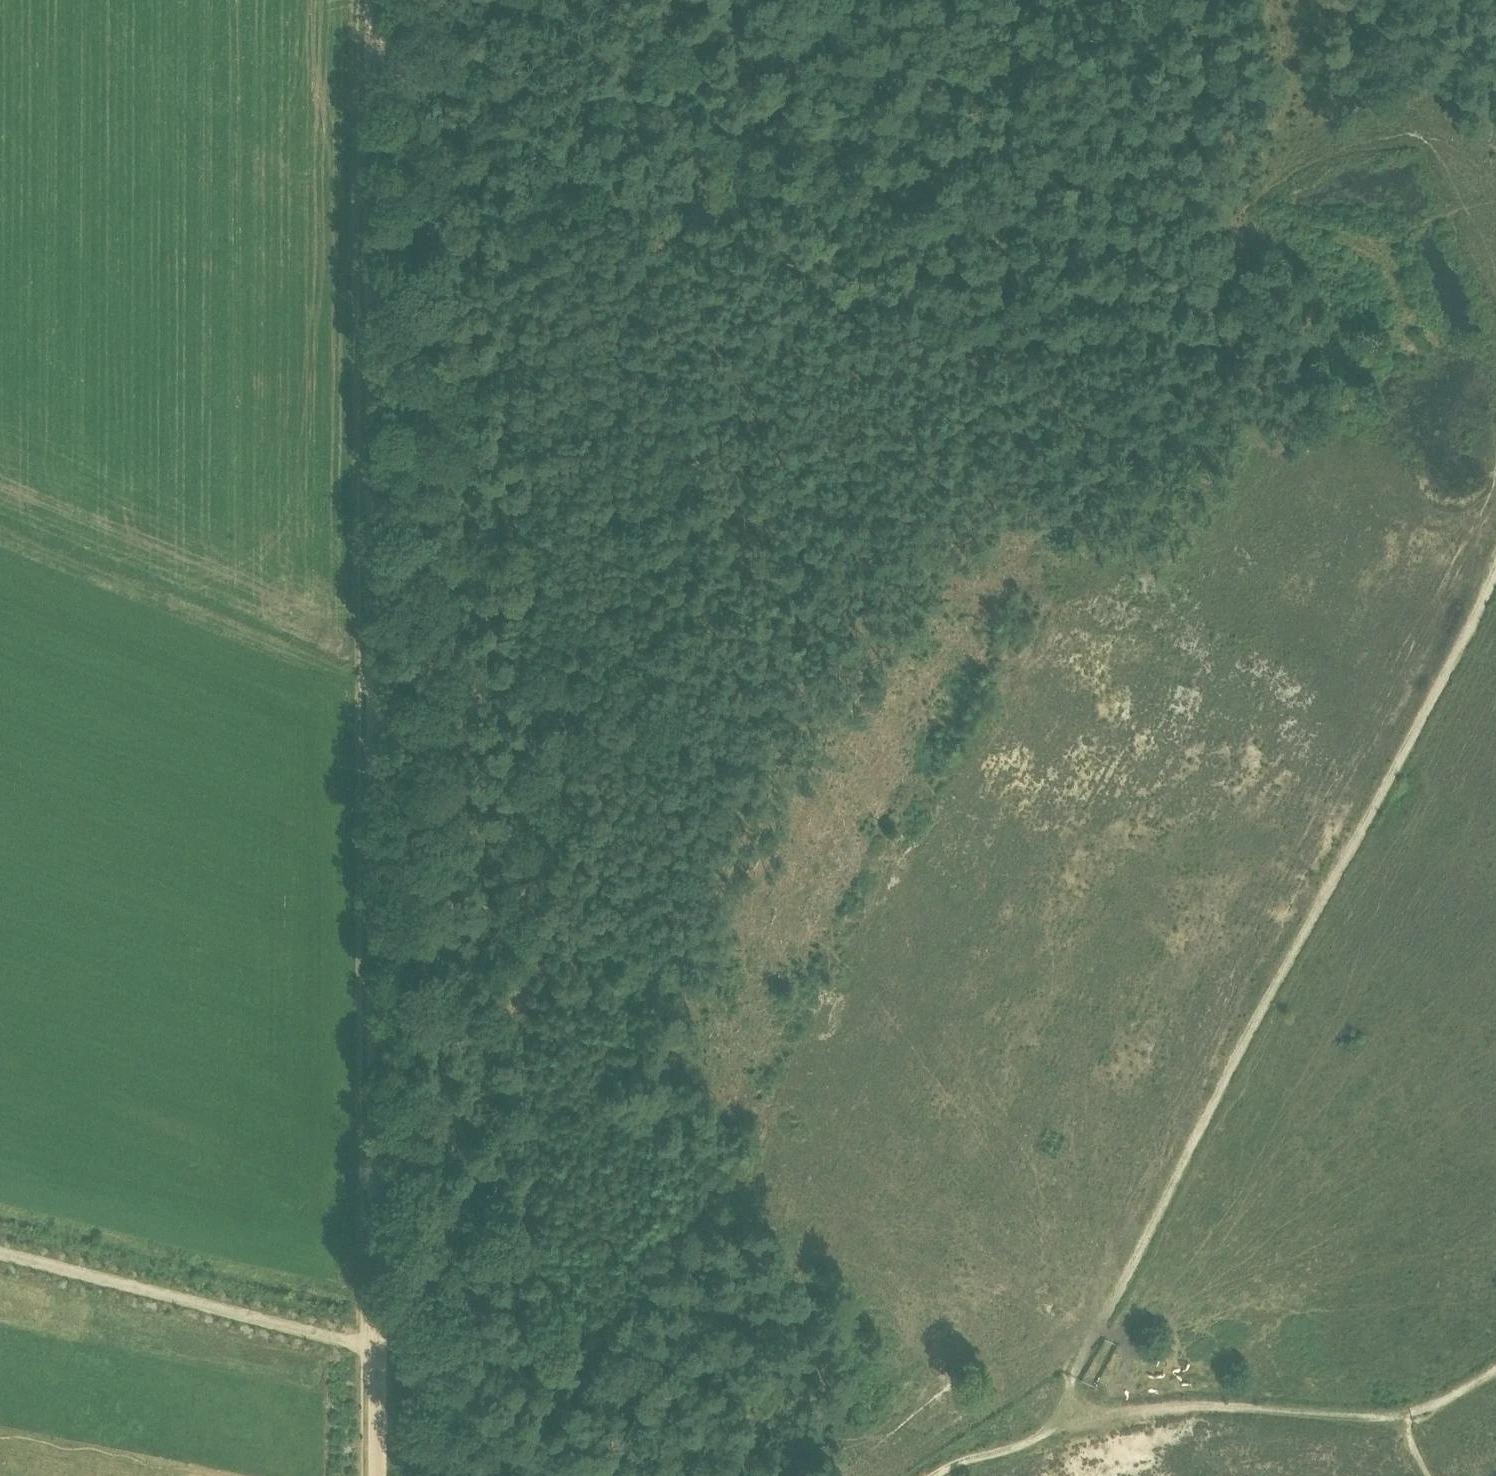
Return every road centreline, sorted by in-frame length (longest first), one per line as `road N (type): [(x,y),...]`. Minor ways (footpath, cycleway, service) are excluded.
road 1 (track): [(378,1346),(373,0)]
road 2 (track): [(1495,555),(1428,700),(1073,1372),(1075,1423)]
road 3 (track): [(376,687),(0,538)]
road 4 (track): [(378,1346),(0,1251)]
road 5 (track): [(1075,1423),(1201,1403),(1402,1417)]
road 6 (track): [(1075,1423),(938,1475)]
road 7 (track): [(379,1475),(378,1346)]

